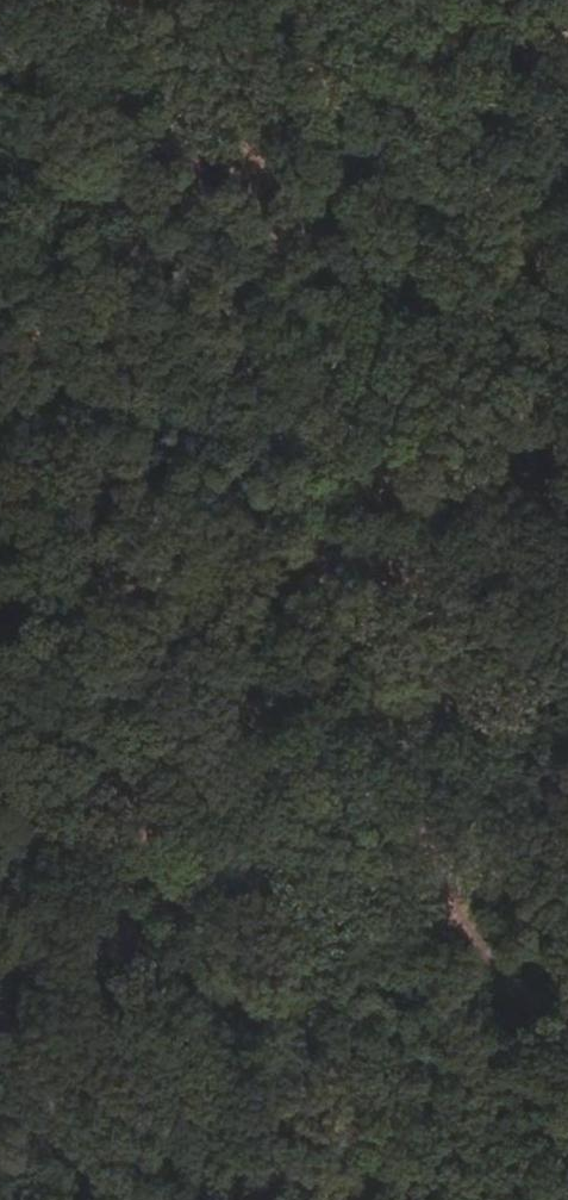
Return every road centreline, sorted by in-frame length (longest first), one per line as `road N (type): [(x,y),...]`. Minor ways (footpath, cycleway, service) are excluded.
road 1 (track): [(135,0),(380,669),(409,685)]
road 2 (track): [(567,118),(476,472),(409,685)]
road 3 (track): [(375,823),(317,987),(273,1199)]
road 4 (track): [(409,685),(431,837),(448,886),(505,967),(567,1014)]
road 5 (track): [(375,823),(409,685)]

